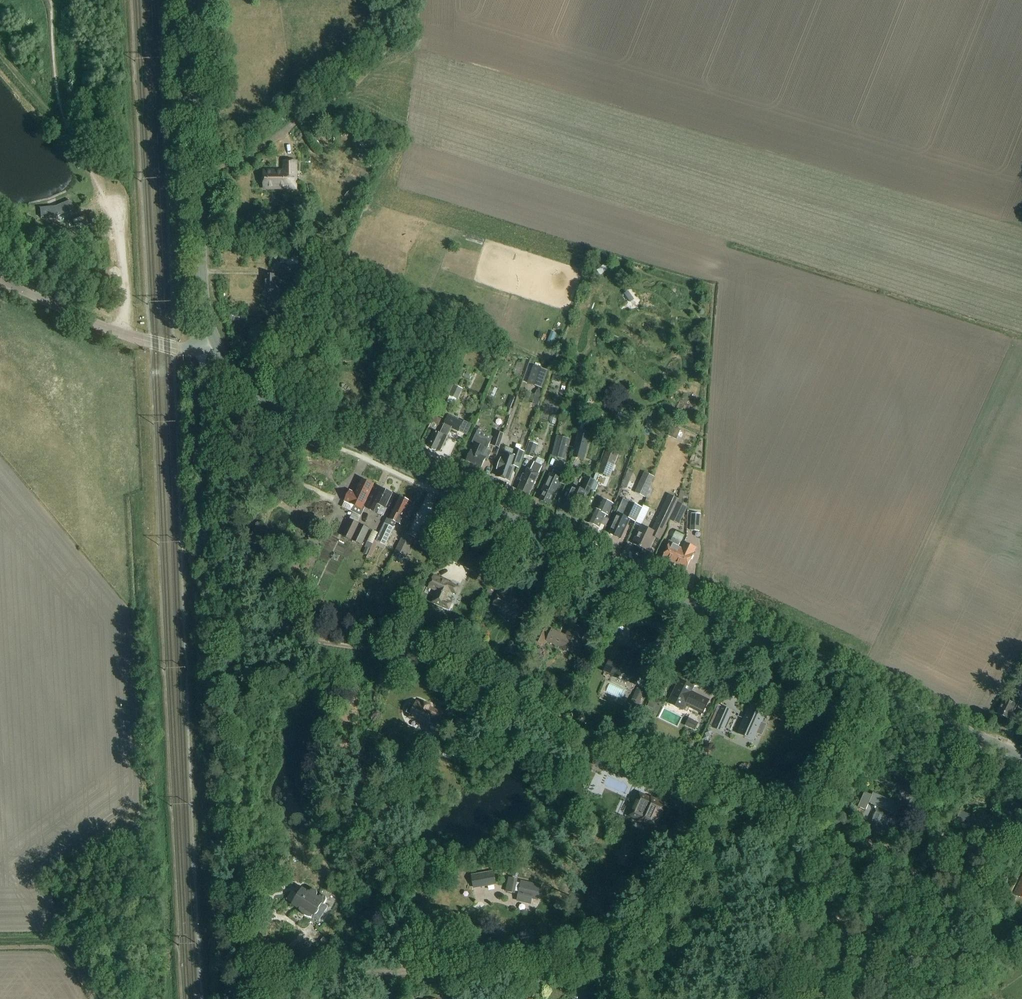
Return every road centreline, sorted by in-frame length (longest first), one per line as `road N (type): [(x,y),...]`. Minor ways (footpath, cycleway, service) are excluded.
road 1 (tertiary): [(1021,757),(278,406),(234,370),(215,342)]
road 2 (track): [(728,813),(382,650),(238,630)]
road 3 (track): [(617,951),(728,813),(799,822),(842,754),(995,814)]
road 4 (track): [(253,976),(593,964),(617,951)]
road 5 (track): [(253,976),(238,630)]
road 6 (tertiary): [(215,342),(203,305),(189,0)]
road 7 (track): [(393,0),(381,54),(357,78),(236,163),(184,179)]
road 8 (track): [(238,630),(208,529),(203,369)]
road 9 (unclassified): [(0,280),(126,336),(187,351),(215,342)]
road 10 (track): [(126,336),(124,240),(116,208),(94,182)]

